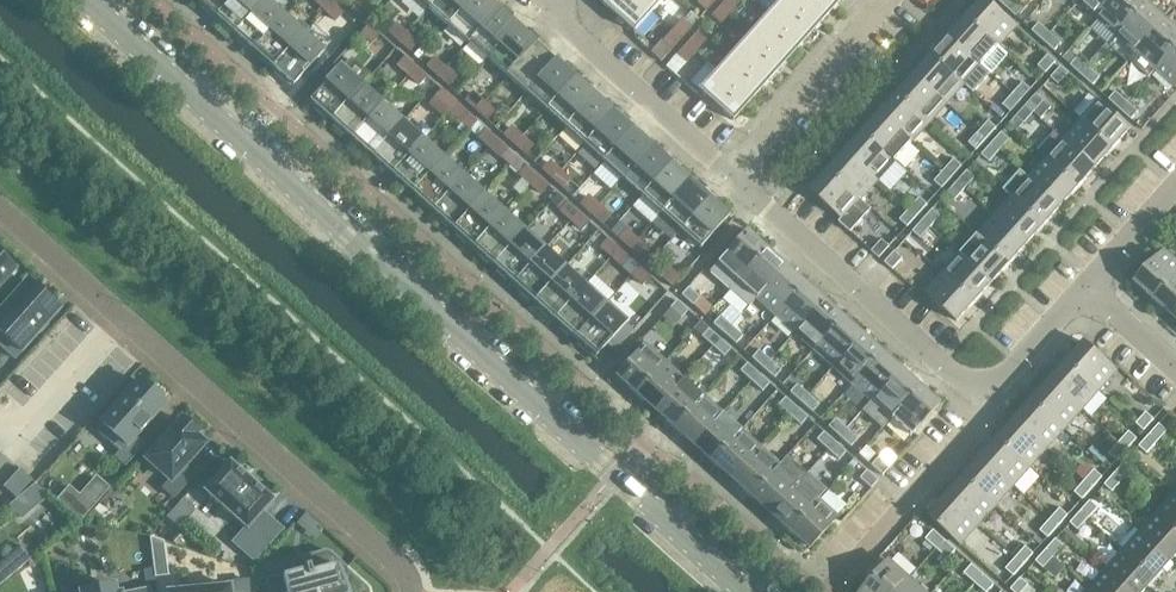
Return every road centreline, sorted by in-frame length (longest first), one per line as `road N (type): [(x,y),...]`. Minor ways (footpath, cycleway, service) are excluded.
road 1 (tertiary): [(748,591),(77,0)]
road 2 (residential): [(120,315),(404,569),(412,591)]
road 3 (residential): [(978,384),(961,378),(728,175)]
road 4 (residential): [(824,591),(973,425),(978,384)]
road 5 (residential): [(728,175),(547,6)]
road 6 (residential): [(728,175),(881,0)]
road 7 (residential): [(120,315),(13,436),(0,426)]
road 8 (residential): [(0,208),(120,315)]
road 9 (residential): [(978,384),(999,379),(1090,281)]
road 10 (residential): [(1090,281),(1175,183)]

